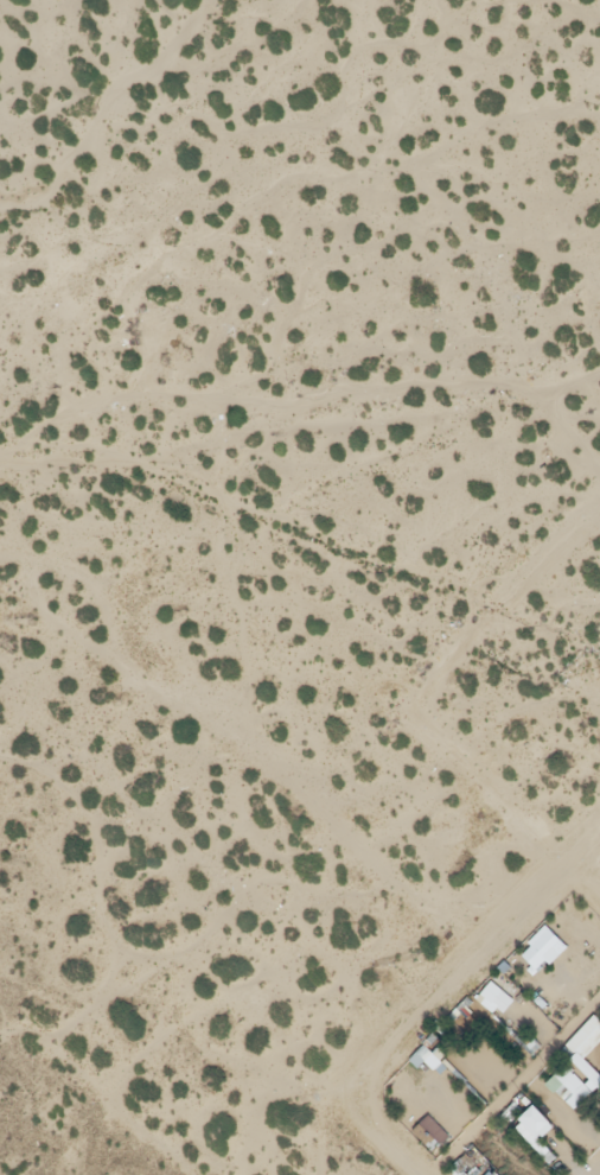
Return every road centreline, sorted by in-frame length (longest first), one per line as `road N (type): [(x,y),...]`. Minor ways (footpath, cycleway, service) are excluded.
road 1 (residential): [(599,839),(332,1109)]

